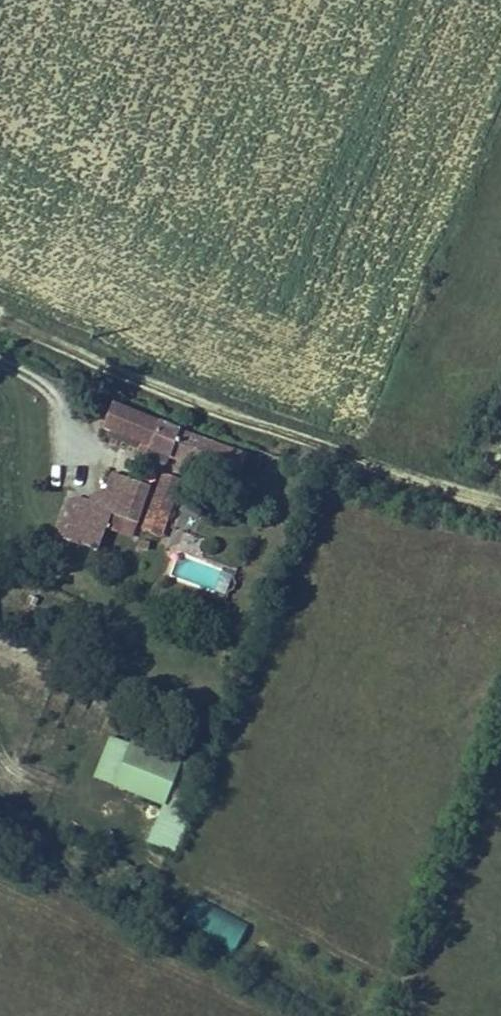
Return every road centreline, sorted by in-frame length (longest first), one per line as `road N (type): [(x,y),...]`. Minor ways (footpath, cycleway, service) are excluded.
road 1 (unclassified): [(0,329),(157,404),(302,456)]
road 2 (track): [(302,456),(500,505)]

